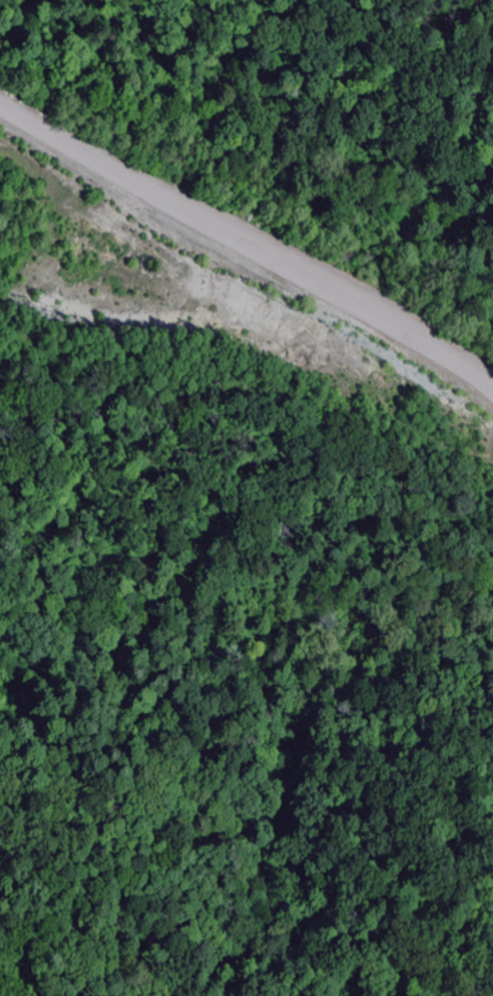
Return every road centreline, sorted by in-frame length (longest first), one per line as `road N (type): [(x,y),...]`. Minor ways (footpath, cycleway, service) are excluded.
road 1 (residential): [(492,399),(440,358),(0,112)]

